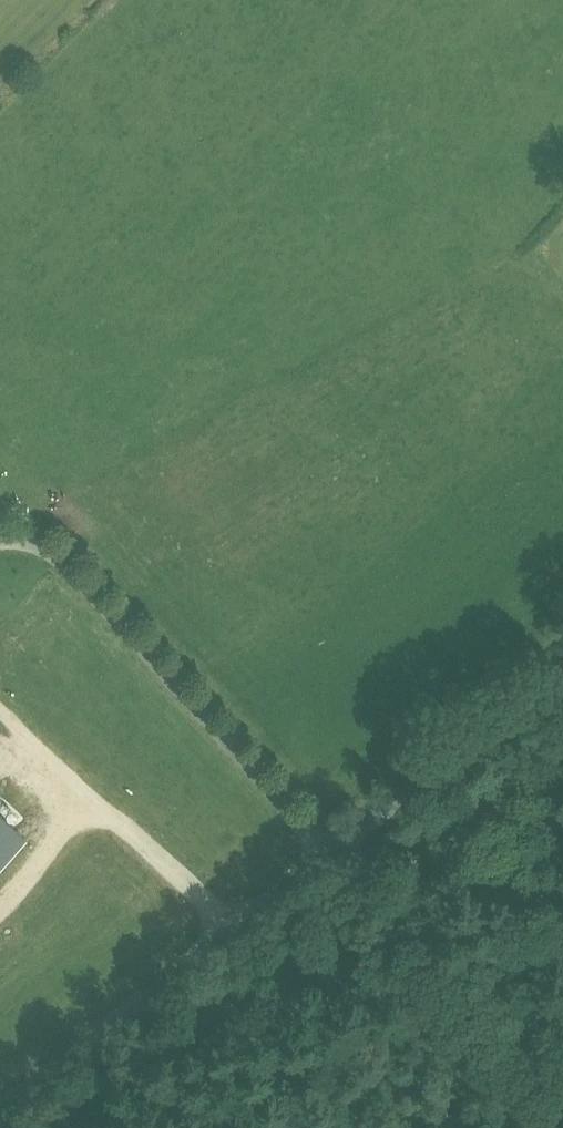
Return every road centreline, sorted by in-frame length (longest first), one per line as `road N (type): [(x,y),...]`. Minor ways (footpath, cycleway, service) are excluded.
road 1 (tertiary): [(0,1106),(318,853)]
road 2 (unclassified): [(562,1110),(318,853)]
road 3 (tertiary): [(318,853),(562,664)]

